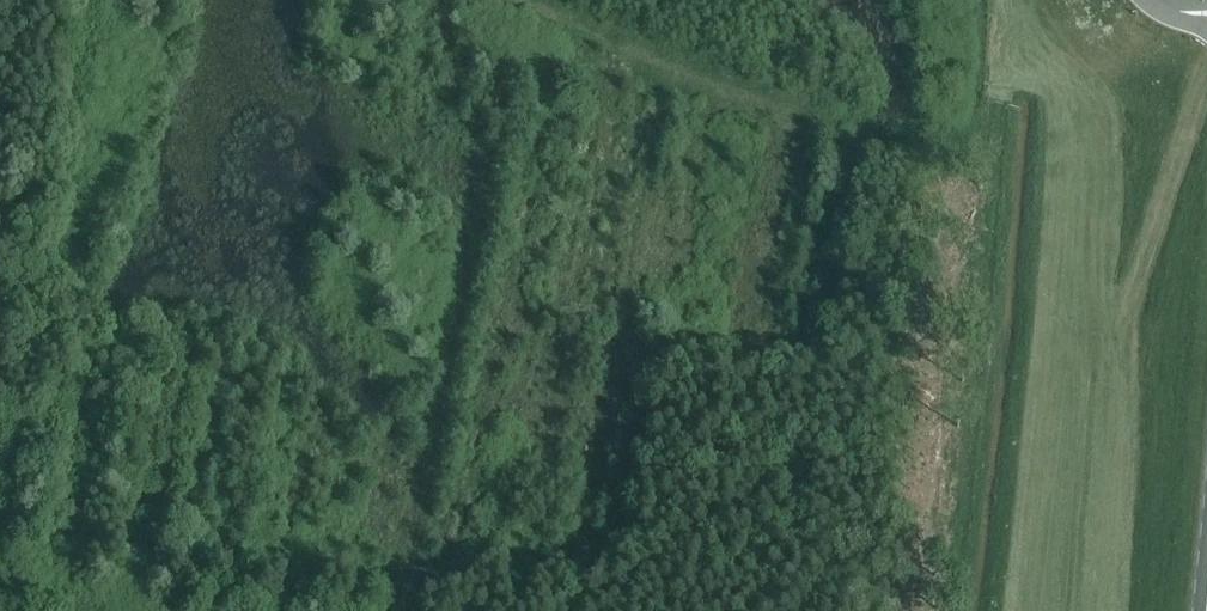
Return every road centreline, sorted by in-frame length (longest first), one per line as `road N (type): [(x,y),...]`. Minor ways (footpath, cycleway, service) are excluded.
road 1 (track): [(950,610),(989,247),(1003,0)]

